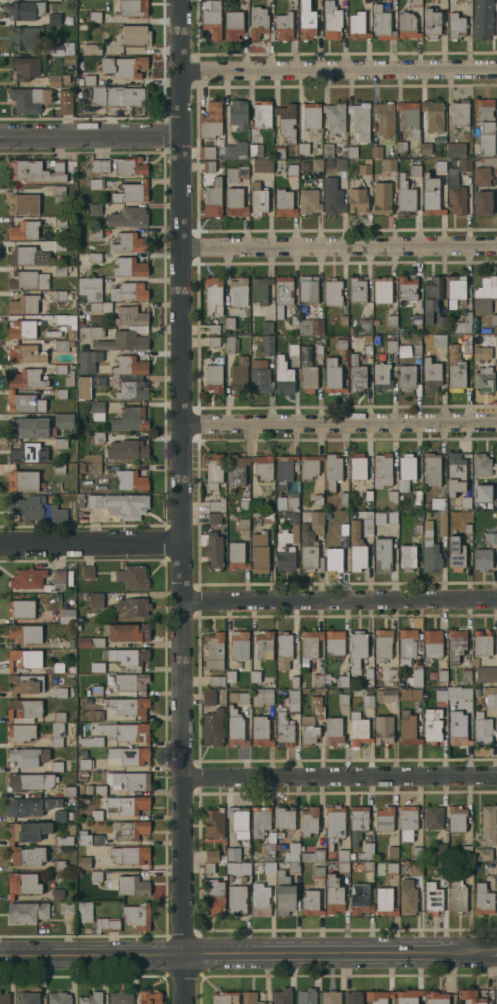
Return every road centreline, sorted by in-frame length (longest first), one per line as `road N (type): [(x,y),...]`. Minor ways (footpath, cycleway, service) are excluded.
road 1 (residential): [(182,0),(184,1003)]
road 2 (tertiary): [(496,952),(0,954)]
road 3 (residential): [(182,426),(496,423)]
road 4 (residential): [(496,68),(182,71)]
road 5 (residential): [(496,777),(182,778)]
road 6 (residential): [(496,246),(183,249)]
road 7 (residential): [(496,601),(184,603)]
road 8 (residential): [(184,543),(0,544)]
road 9 (tertiary): [(0,136),(182,135)]

